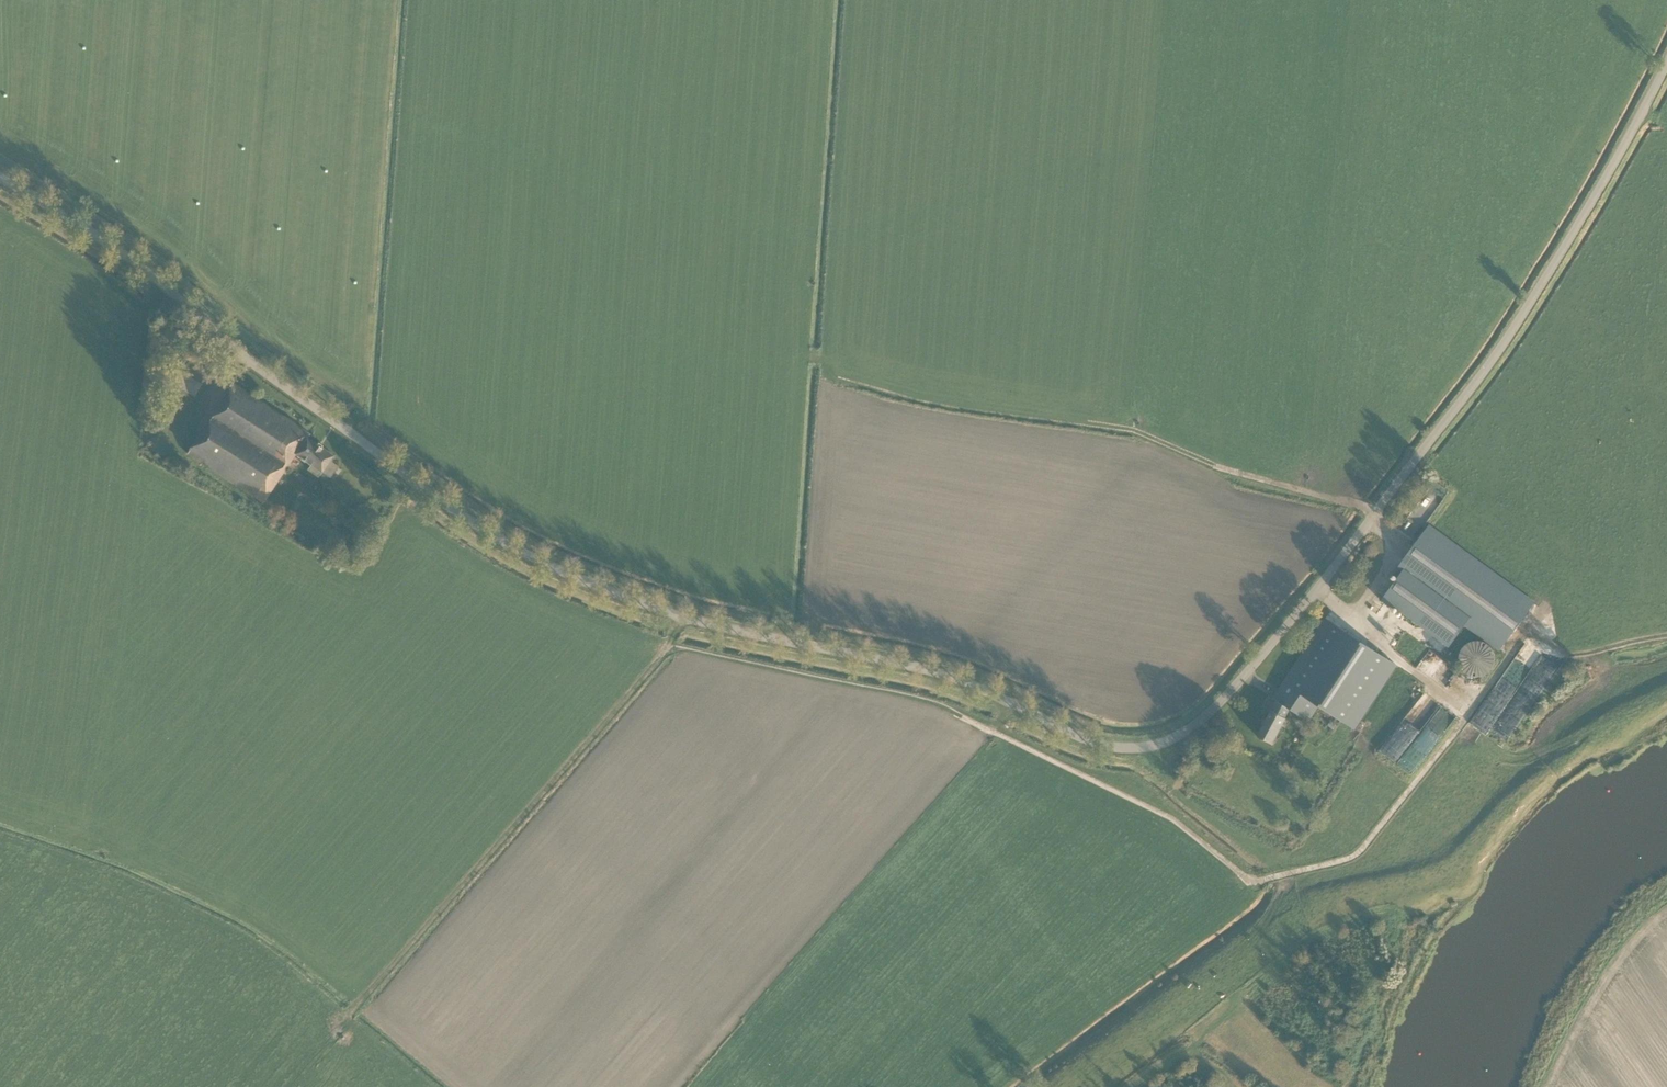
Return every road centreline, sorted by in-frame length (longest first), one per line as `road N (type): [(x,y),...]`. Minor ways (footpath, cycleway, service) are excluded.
road 1 (tertiary): [(0,180),(174,291),(429,497),(549,567),(702,627),(963,680),(1083,738),(1131,746),(1190,728),(1321,583),(1503,343),(1666,65)]

